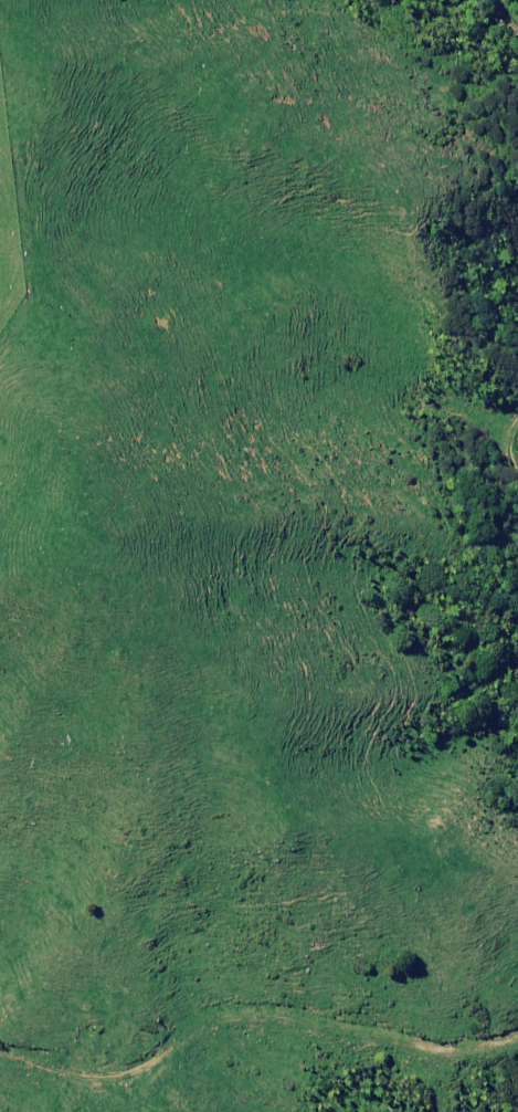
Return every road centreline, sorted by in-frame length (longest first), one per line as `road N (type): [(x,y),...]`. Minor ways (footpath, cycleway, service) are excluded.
road 1 (track): [(0,1051),(211,1096),(277,1090),(349,1065),(517,1078)]
road 2 (track): [(517,698),(505,490),(517,391)]
road 3 (track): [(517,197),(441,0)]

